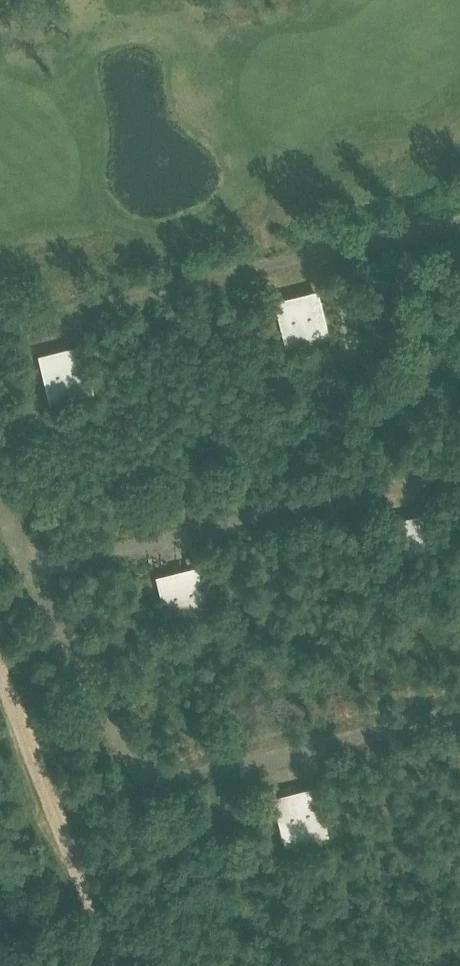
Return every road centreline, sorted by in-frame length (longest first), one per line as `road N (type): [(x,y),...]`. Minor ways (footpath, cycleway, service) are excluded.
road 1 (track): [(123,965),(0,681)]

